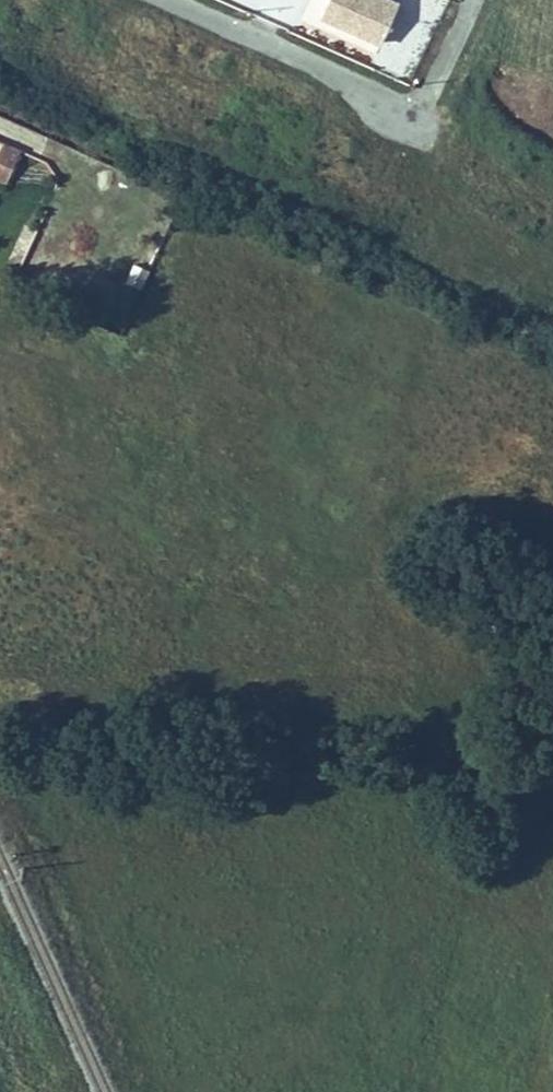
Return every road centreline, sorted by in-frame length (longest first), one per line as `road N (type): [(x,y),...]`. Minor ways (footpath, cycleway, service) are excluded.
road 1 (residential): [(173,0),(416,112),(466,0)]

